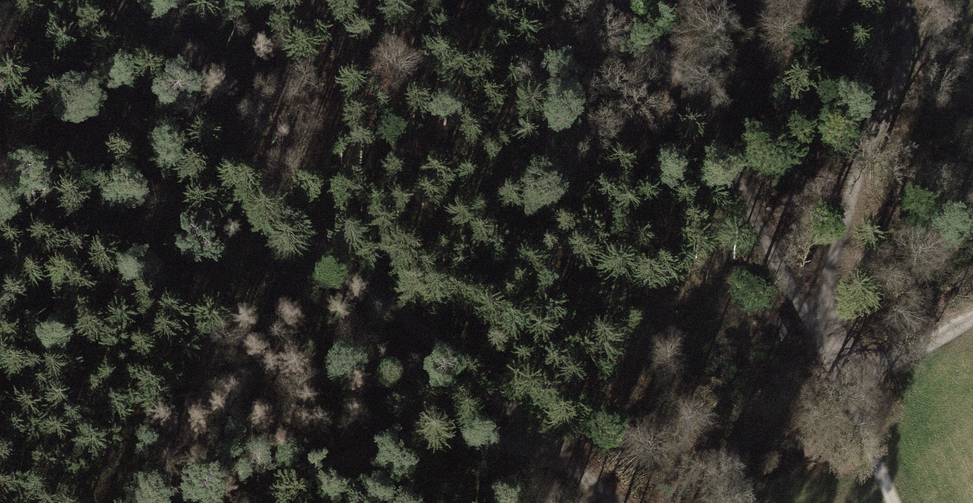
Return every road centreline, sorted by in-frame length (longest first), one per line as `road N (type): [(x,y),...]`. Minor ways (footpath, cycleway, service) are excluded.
road 1 (track): [(624,502),(473,373),(83,0)]
road 2 (track): [(848,383),(757,232),(694,101),(619,0)]
road 3 (track): [(598,478),(497,450),(338,461),(241,502)]
road 4 (track): [(824,334),(833,244),(911,49),(904,0)]
road 5 (track): [(972,313),(848,383)]
road 6 (track): [(892,502),(848,383)]

